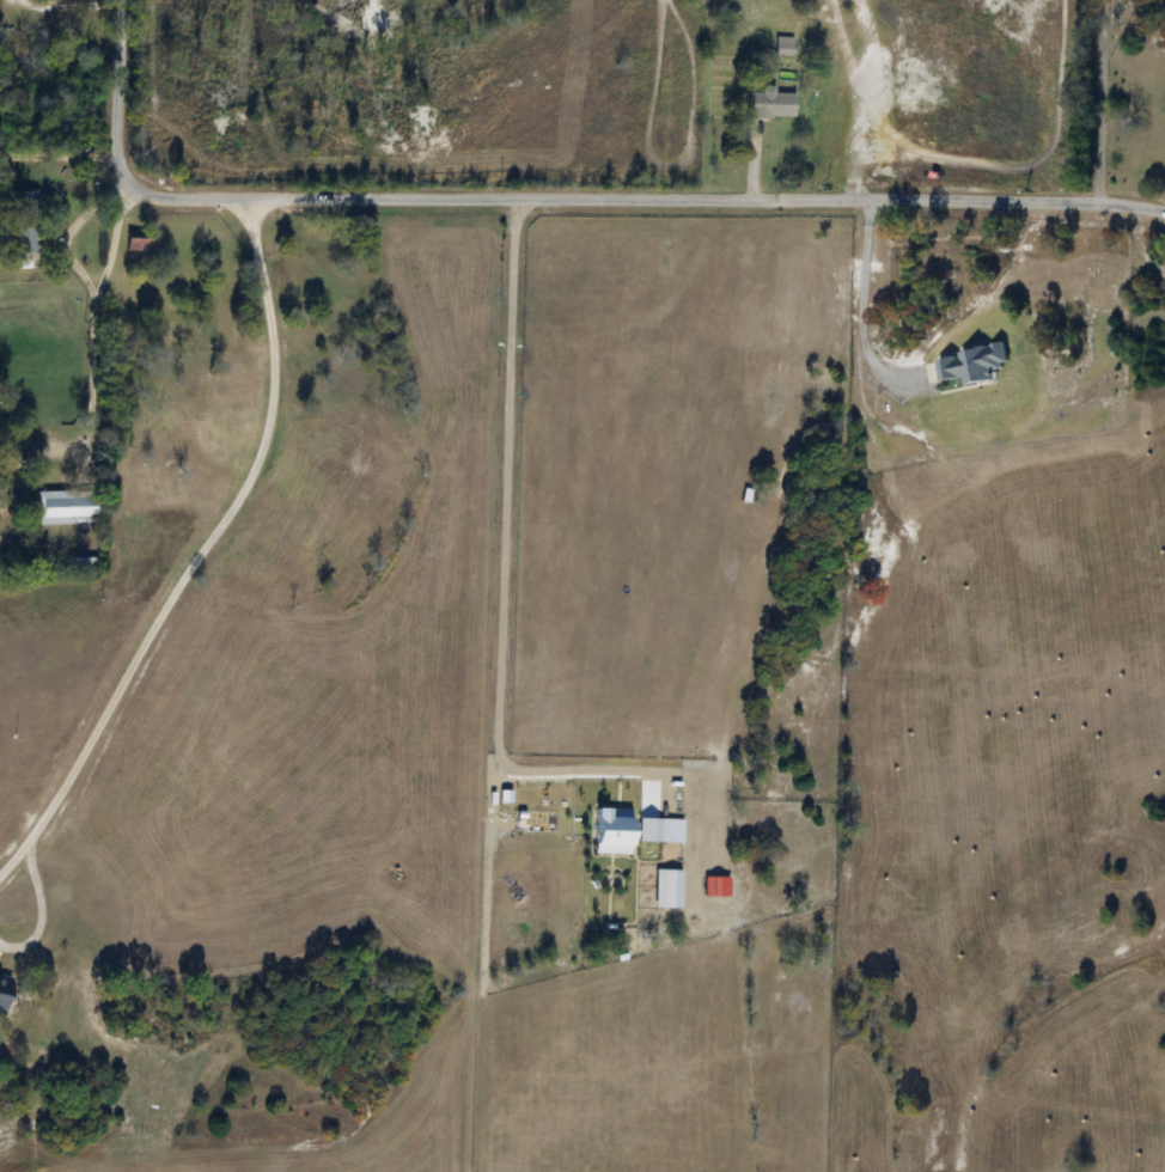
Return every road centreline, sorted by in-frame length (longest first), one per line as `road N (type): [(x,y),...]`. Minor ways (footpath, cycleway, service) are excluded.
road 1 (residential): [(1164,216),(1102,203),(169,202),(134,193),(118,163),(118,0)]

